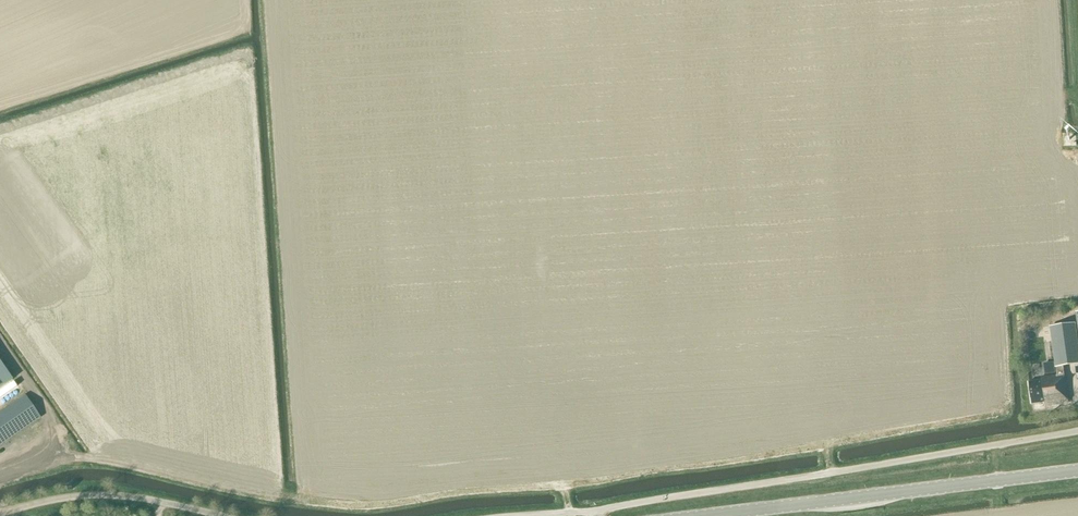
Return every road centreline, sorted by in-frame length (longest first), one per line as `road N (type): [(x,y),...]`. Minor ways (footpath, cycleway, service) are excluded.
road 1 (unclassified): [(595,511),(1077,430)]
road 2 (primary): [(1077,470),(699,515)]
road 3 (unclassified): [(0,513),(101,494),(222,515)]

